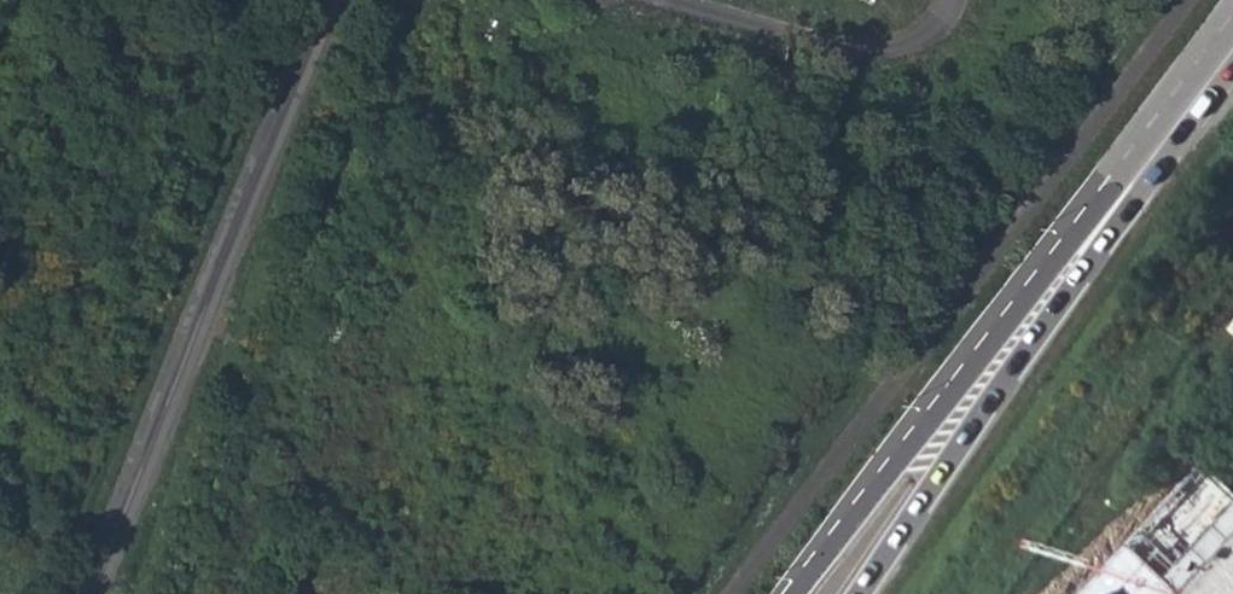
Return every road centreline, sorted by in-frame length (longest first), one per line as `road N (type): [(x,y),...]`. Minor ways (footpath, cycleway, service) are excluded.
road 1 (secondary): [(1232,53),(830,593)]
road 2 (unclassified): [(88,593),(319,0)]

